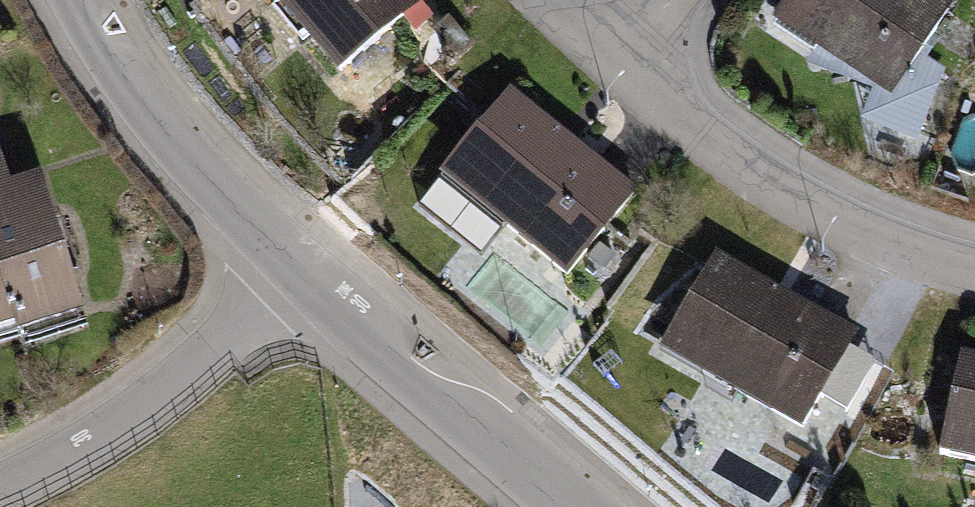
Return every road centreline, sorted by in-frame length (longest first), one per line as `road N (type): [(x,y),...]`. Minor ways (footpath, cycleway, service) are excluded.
road 1 (residential): [(974,274),(882,244),(764,185),(620,68)]
road 2 (residential): [(298,268),(168,387),(75,454),(0,488)]
road 3 (unclassified): [(566,506),(298,268)]
road 4 (unclassified): [(298,268),(135,101),(74,0)]

